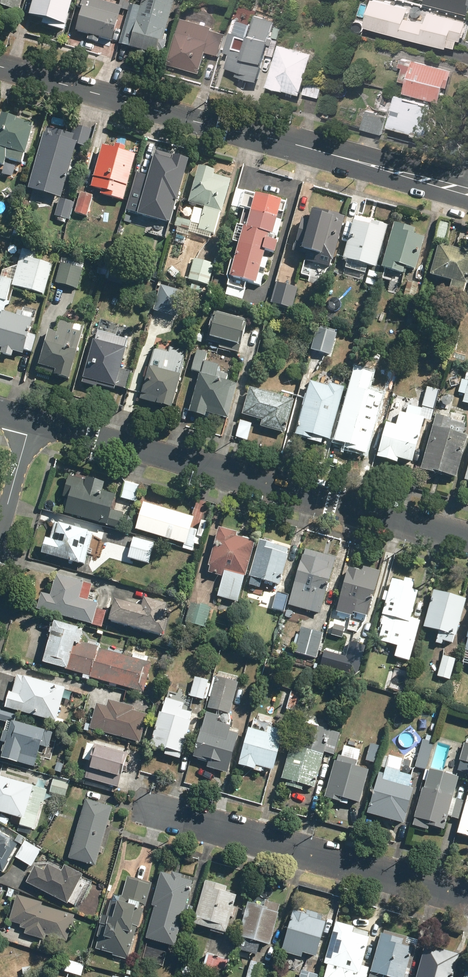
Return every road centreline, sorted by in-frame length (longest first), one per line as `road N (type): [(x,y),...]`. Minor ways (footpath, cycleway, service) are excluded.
road 1 (residential): [(467,192),(0,65)]
road 2 (residential): [(30,420),(467,541)]
road 3 (residential): [(467,897),(157,810)]

